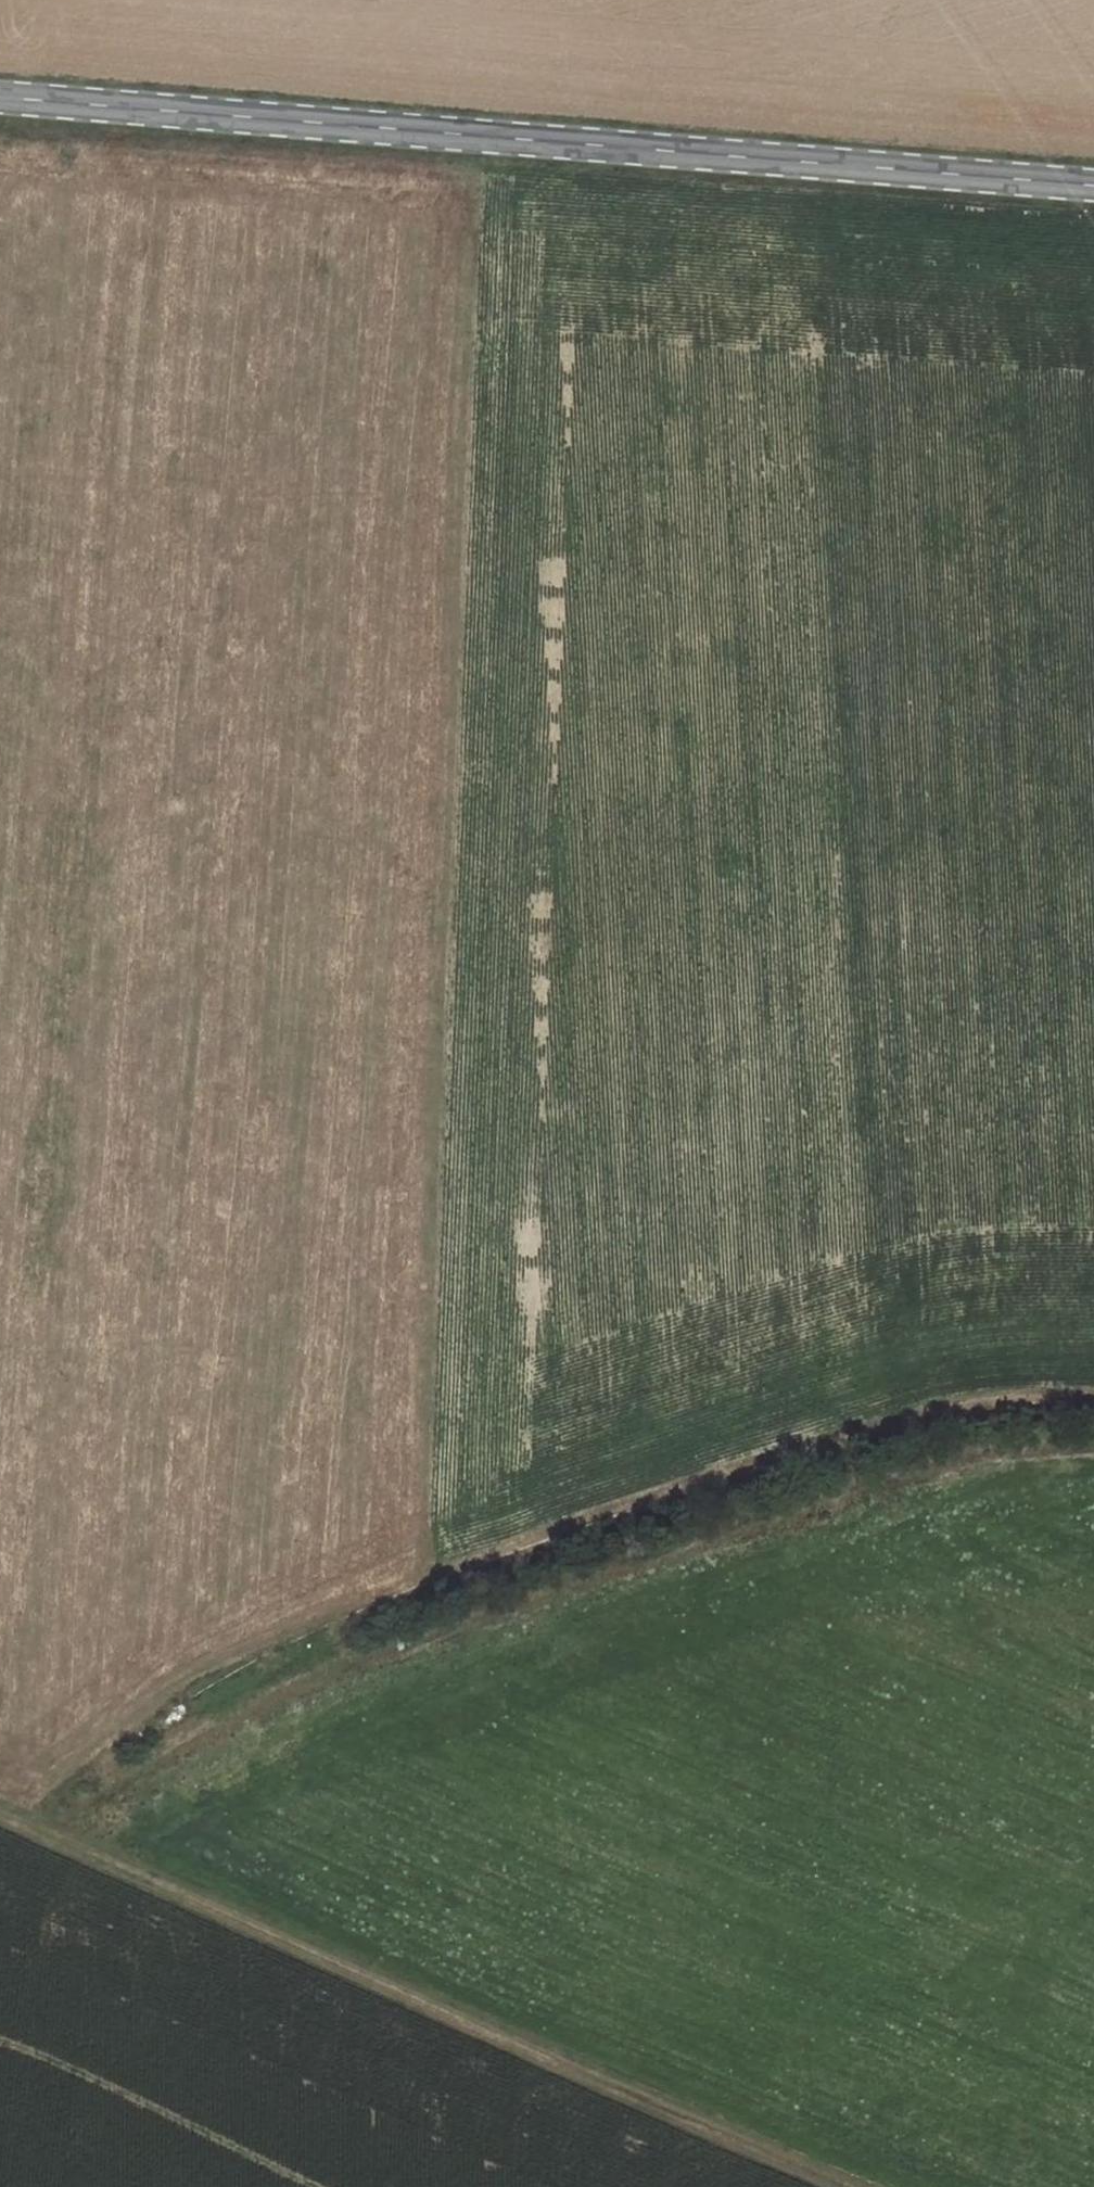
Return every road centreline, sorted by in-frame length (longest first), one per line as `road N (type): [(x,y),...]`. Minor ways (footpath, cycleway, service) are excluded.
road 1 (secondary): [(1093,189),(0,102)]
road 2 (track): [(0,1816),(853,2186)]

